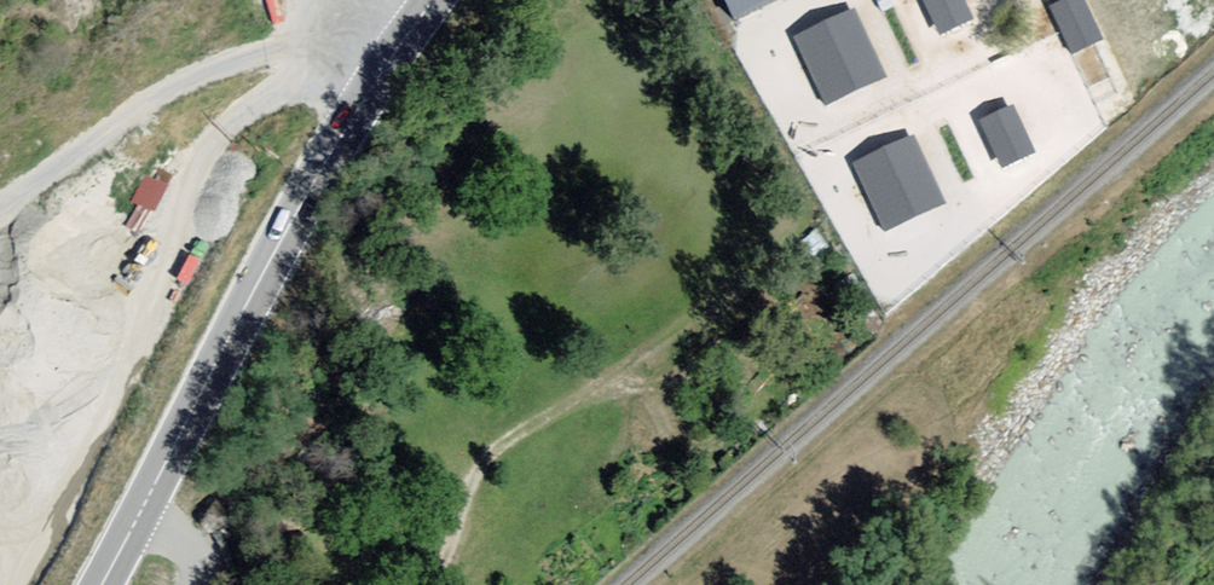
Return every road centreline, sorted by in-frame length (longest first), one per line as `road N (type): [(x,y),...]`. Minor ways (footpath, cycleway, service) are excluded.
road 1 (primary): [(100,584),(297,211),(433,0)]
road 2 (track): [(436,584),(490,453),(612,378),(745,276)]

